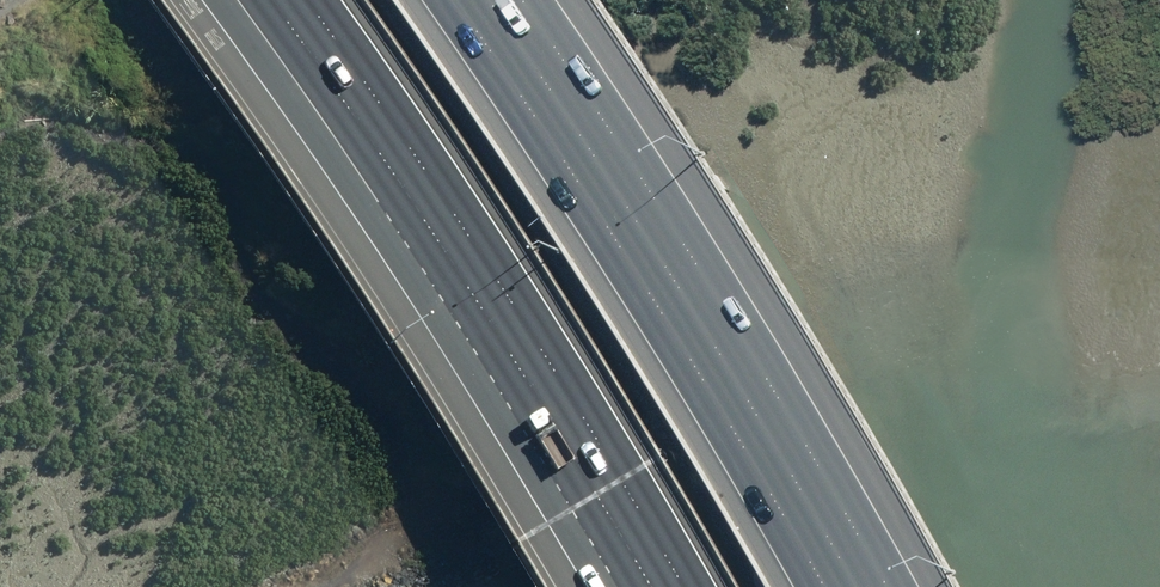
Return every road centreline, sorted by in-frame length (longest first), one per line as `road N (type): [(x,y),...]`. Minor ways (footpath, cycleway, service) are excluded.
road 1 (motorway): [(684,586),(443,195),(307,0)]
road 2 (motorway): [(457,0),(633,257),(826,586)]

